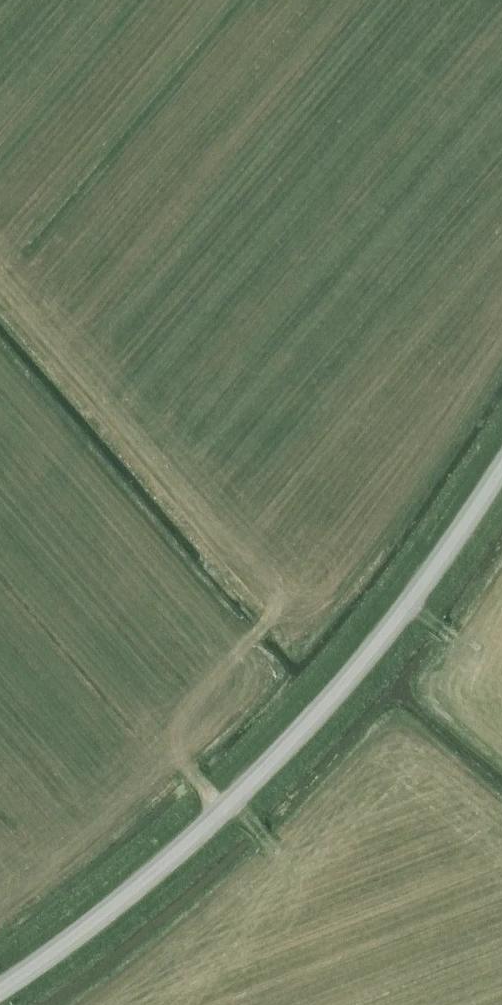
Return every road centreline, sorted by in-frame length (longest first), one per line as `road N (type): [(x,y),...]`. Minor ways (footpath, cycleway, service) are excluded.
road 1 (tertiary): [(0,992),(173,863),(375,656),(501,475)]

